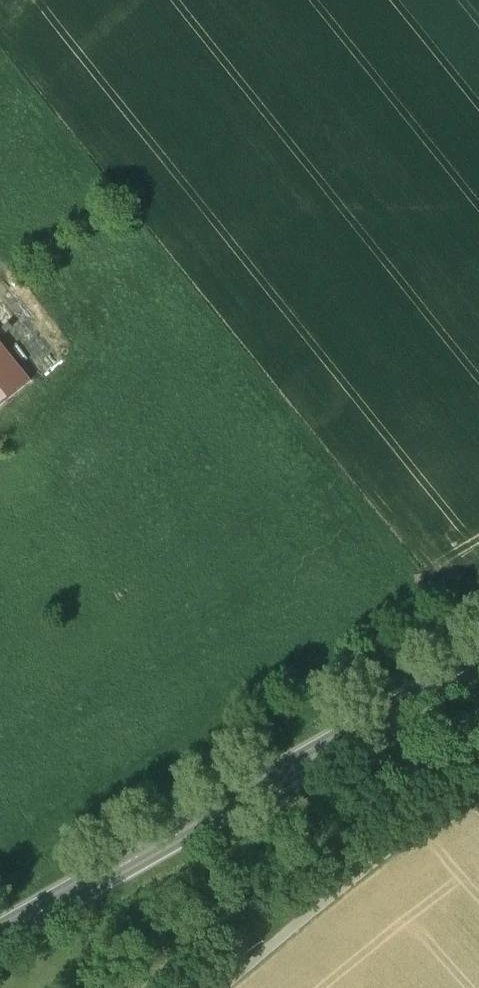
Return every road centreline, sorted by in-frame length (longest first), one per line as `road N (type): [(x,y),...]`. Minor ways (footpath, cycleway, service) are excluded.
road 1 (secondary): [(478,665),(0,935)]
road 2 (track): [(0,876),(478,611)]

